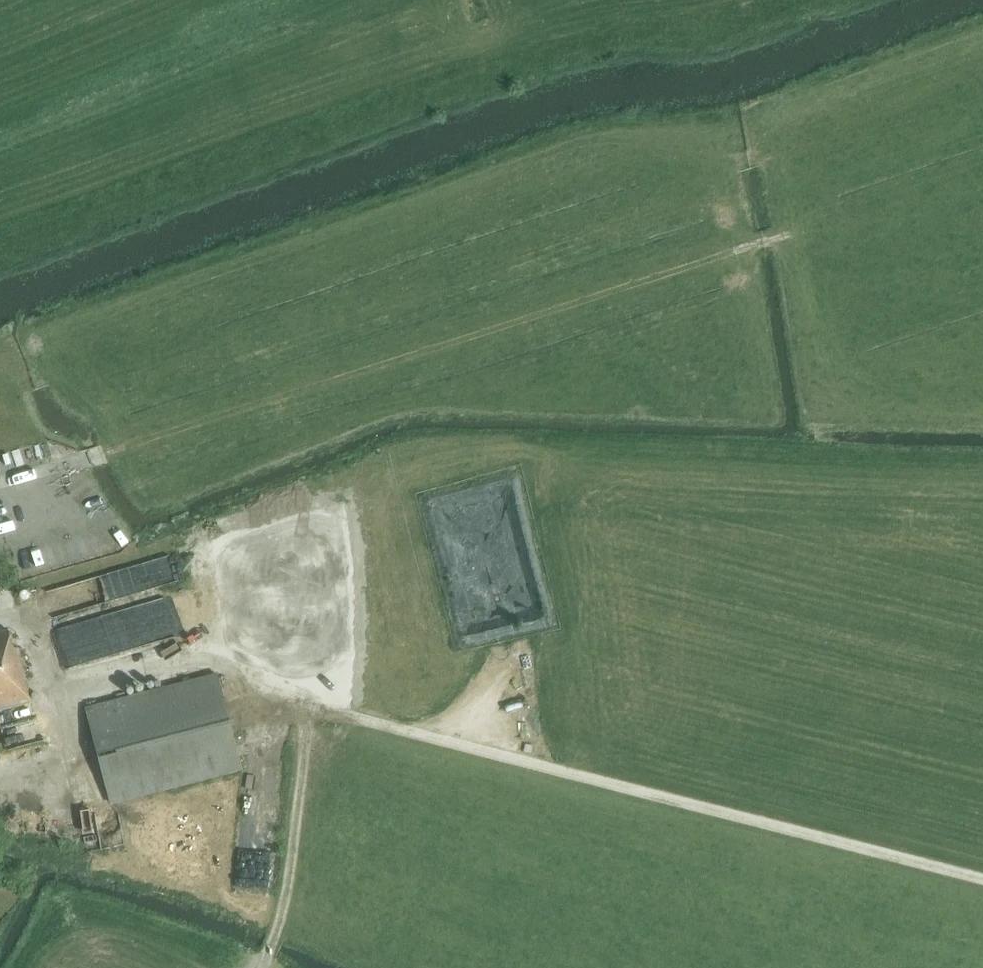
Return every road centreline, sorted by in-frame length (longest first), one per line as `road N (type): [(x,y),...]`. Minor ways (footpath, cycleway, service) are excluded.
road 1 (track): [(53,694),(159,666),(211,662),(332,711),(982,878)]
road 2 (track): [(263,967),(290,883),(313,704)]

